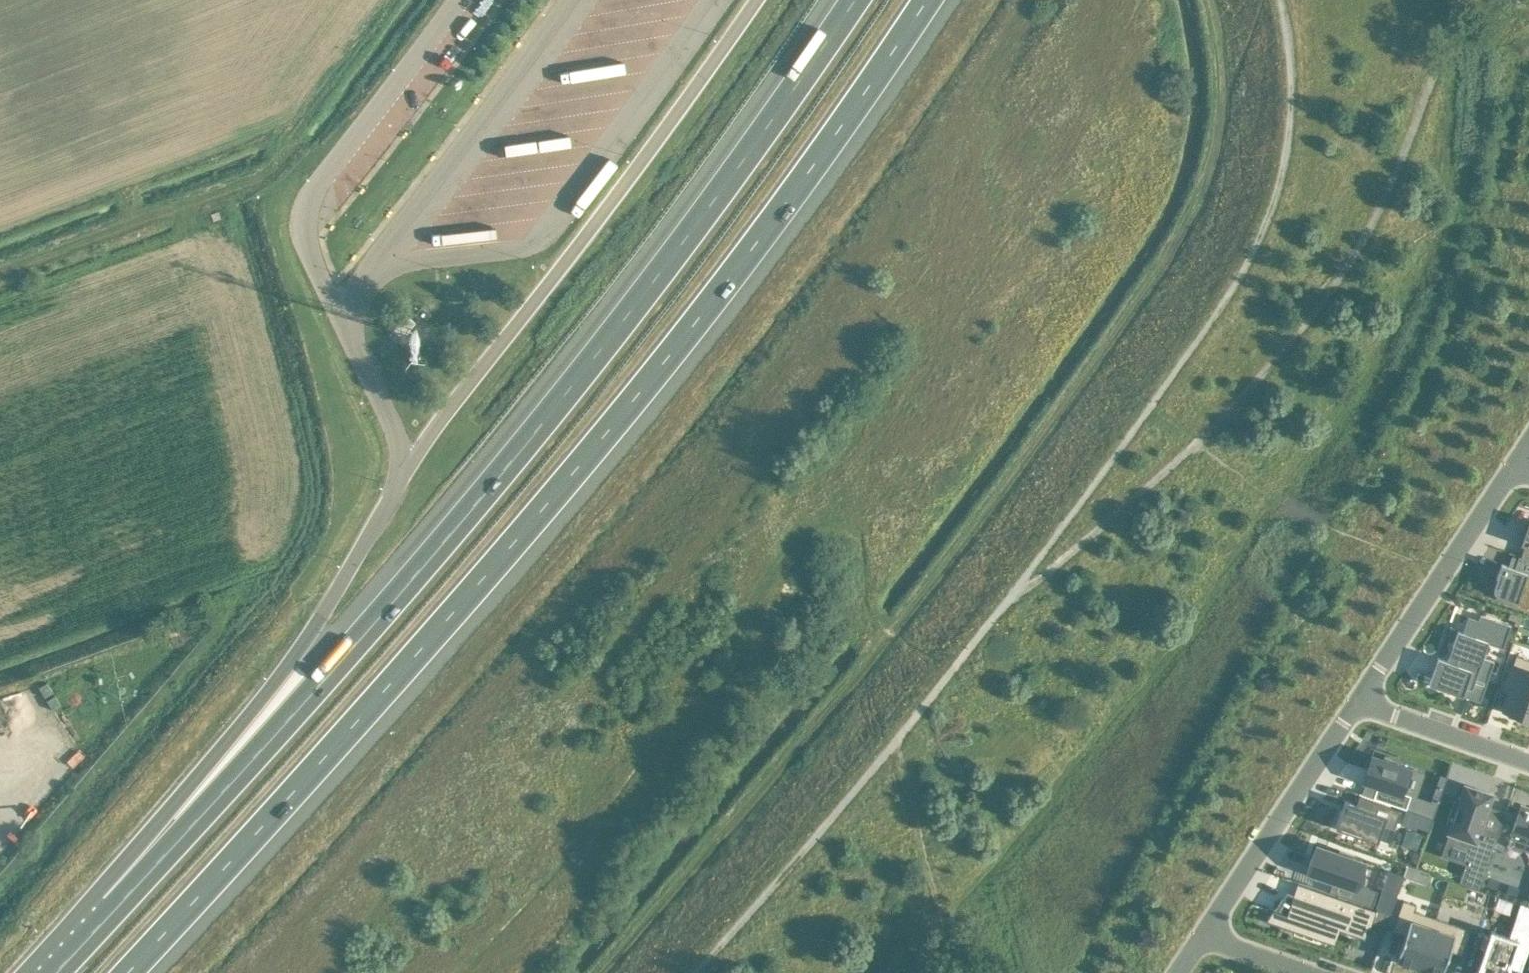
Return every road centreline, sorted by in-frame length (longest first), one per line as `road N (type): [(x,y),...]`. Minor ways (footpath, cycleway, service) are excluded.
road 1 (motorway): [(130,972),(530,532),(933,0)]
road 2 (motorway): [(853,0),(542,424),(117,905)]
road 3 (track): [(588,972),(878,646),(852,624),(860,552),(833,528),(804,529)]
road 4 (motorway): [(406,472),(292,661),(177,801),(117,905)]
road 5 (residential): [(1359,700),(1203,934)]
road 6 (residential): [(1513,467),(1359,700)]
road 7 (residential): [(1528,761),(1359,700)]

